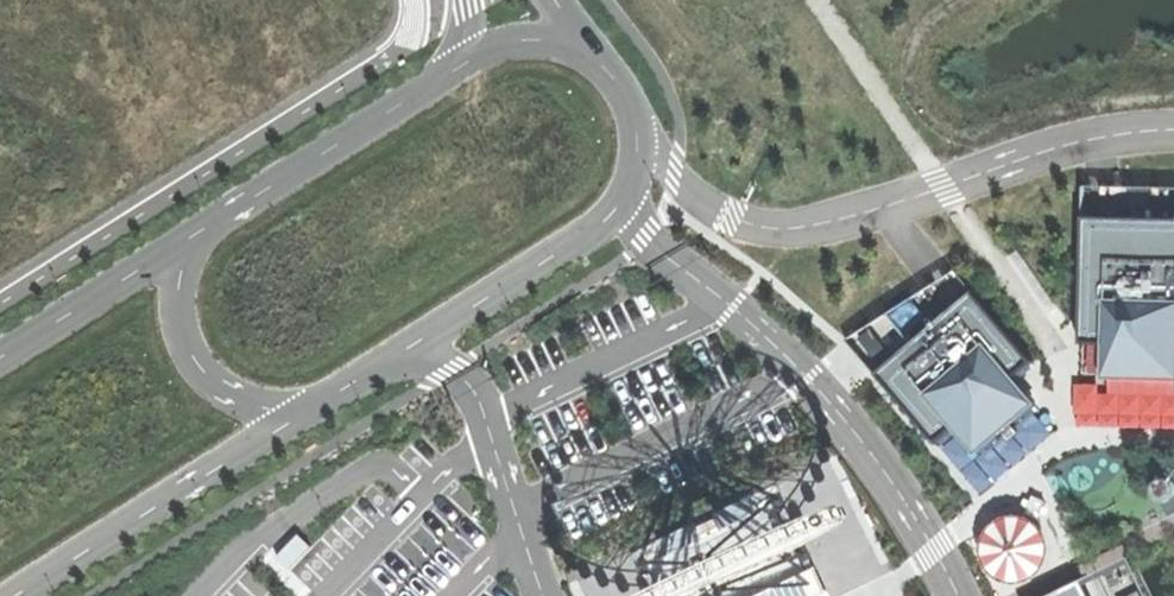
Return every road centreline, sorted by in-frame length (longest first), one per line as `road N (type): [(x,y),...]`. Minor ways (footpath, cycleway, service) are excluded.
road 1 (tertiary): [(341,394),(588,235),(617,207),(633,170),(636,128),(623,88),(594,56)]
road 2 (tertiary): [(20,595),(341,394)]
road 3 (tertiary): [(231,211),(185,266),(179,314),(195,360),(249,403),(296,409),(341,394)]
road 4 (tertiary): [(231,211),(0,357)]
road 5 (tertiary): [(431,84),(231,211)]
road 6 (tertiary): [(594,56),(555,39),(512,39),(431,84)]

